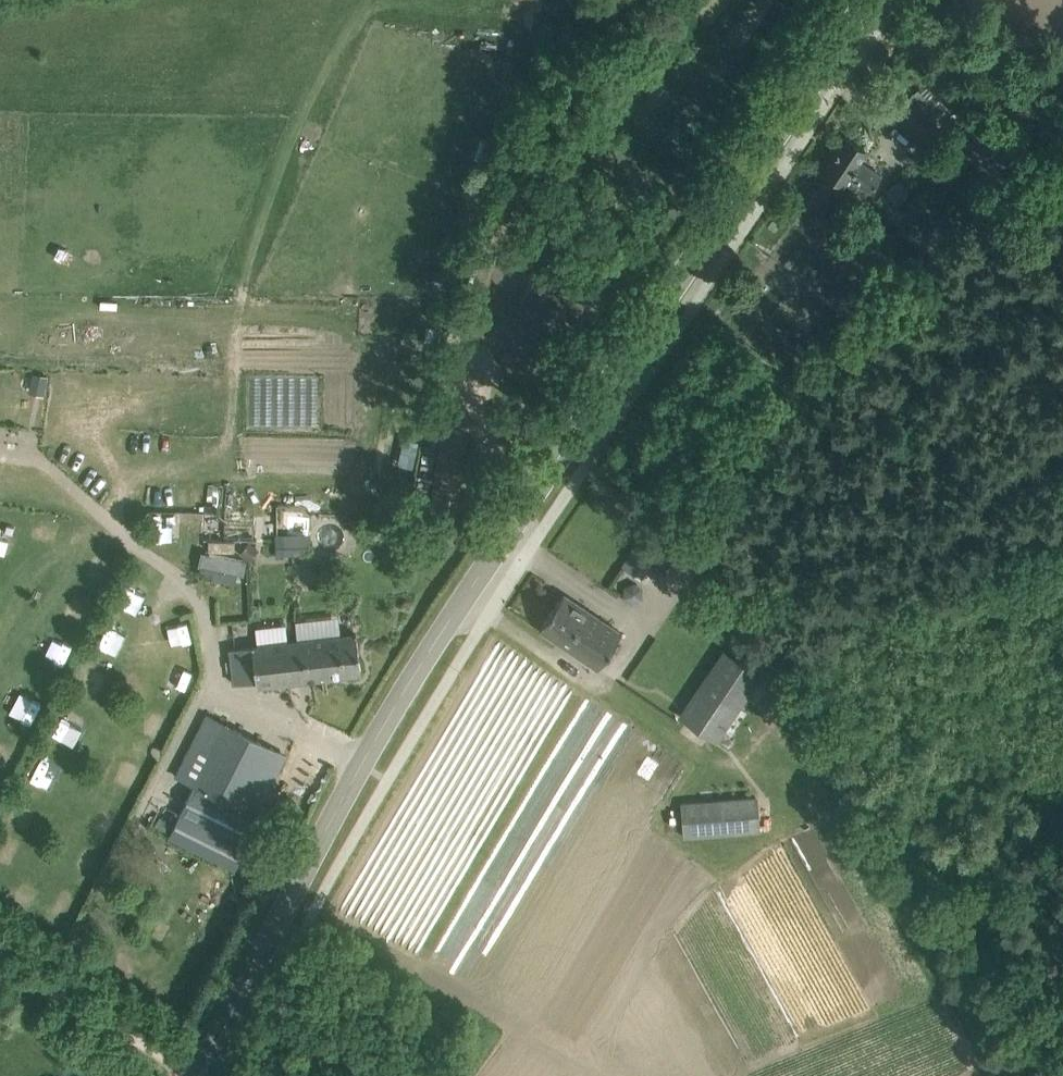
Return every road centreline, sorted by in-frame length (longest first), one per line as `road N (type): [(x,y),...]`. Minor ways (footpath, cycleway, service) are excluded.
road 1 (secondary): [(218,1046),(286,903),(459,596),(868,0)]
road 2 (track): [(196,1073),(0,958)]

